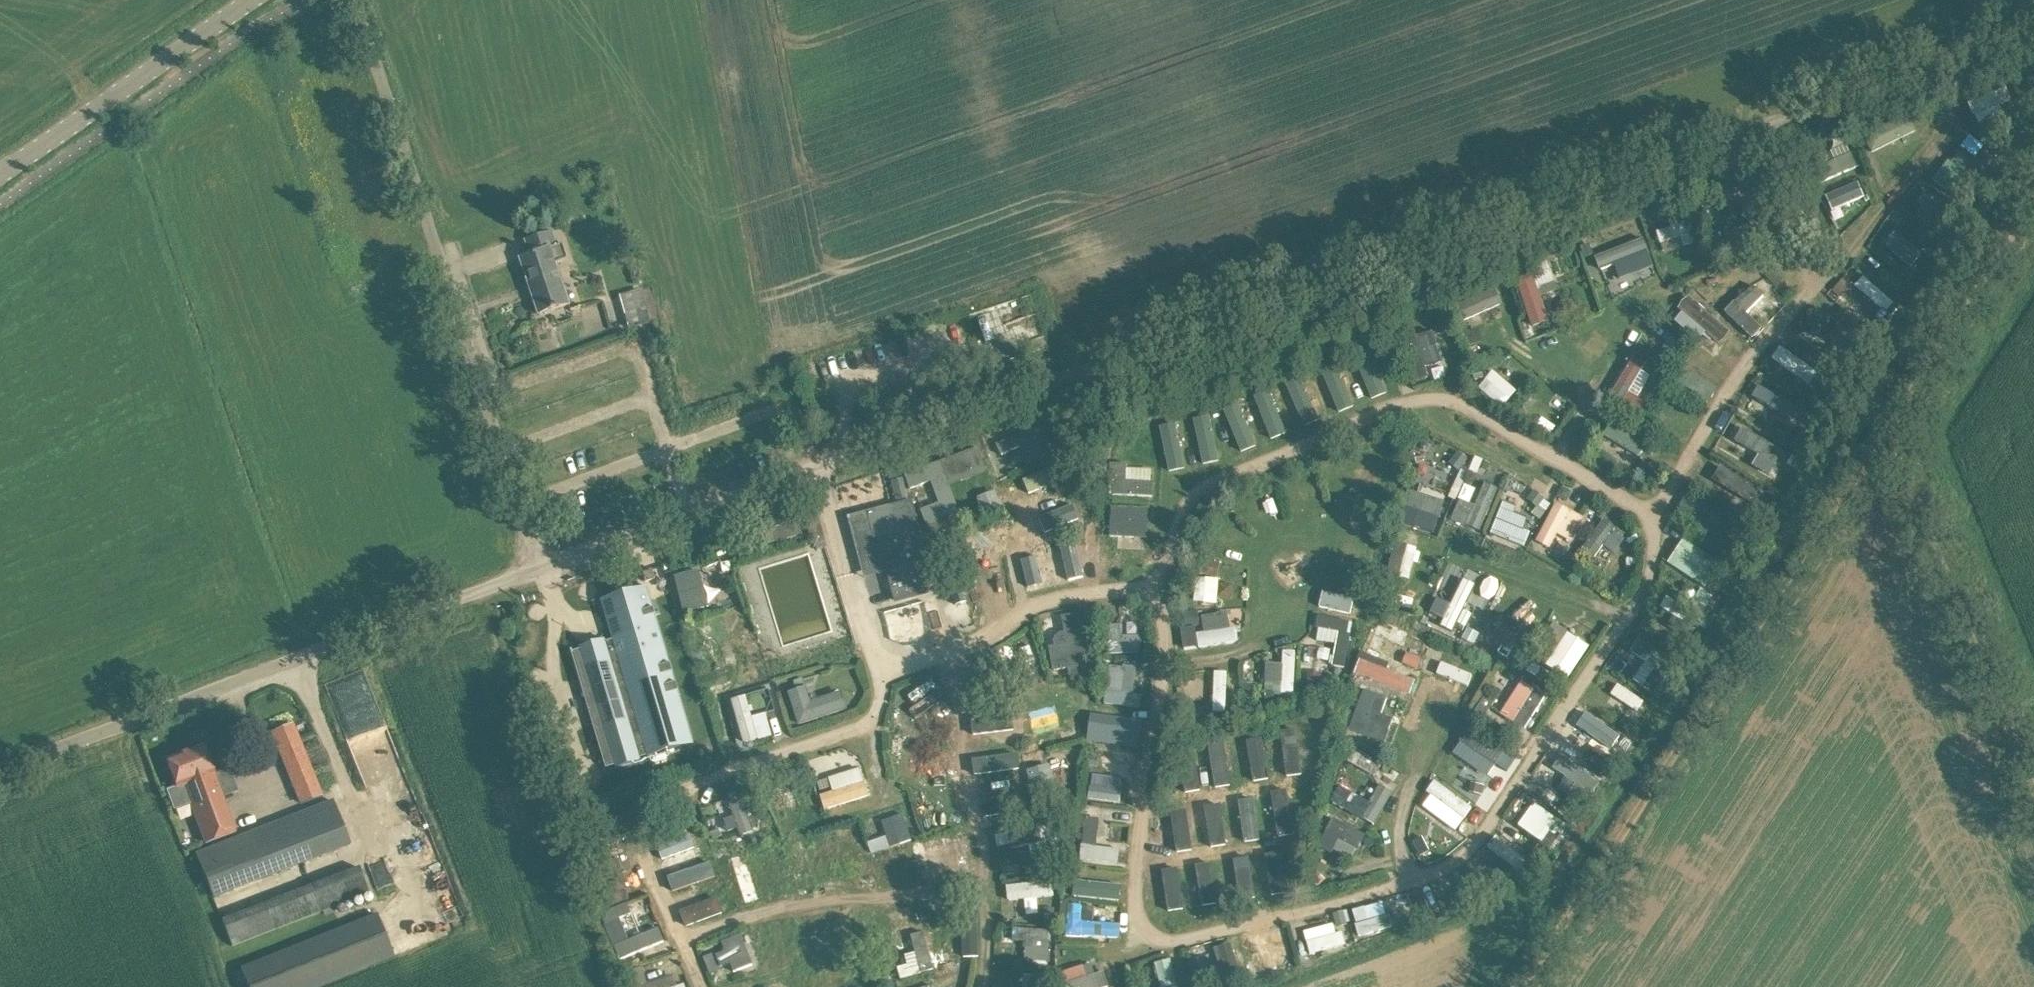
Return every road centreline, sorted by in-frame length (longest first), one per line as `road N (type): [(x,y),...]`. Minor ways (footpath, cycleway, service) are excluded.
road 1 (unclassified): [(544,565),(2033,27)]
road 2 (track): [(1882,428),(1528,986)]
road 3 (unclassified): [(544,565),(357,0)]
road 4 (unclassified): [(0,770),(544,565)]
road 5 (track): [(2033,785),(1882,428)]
road 6 (unclassified): [(0,180),(256,0)]
road 7 (track): [(2033,186),(1882,428)]

